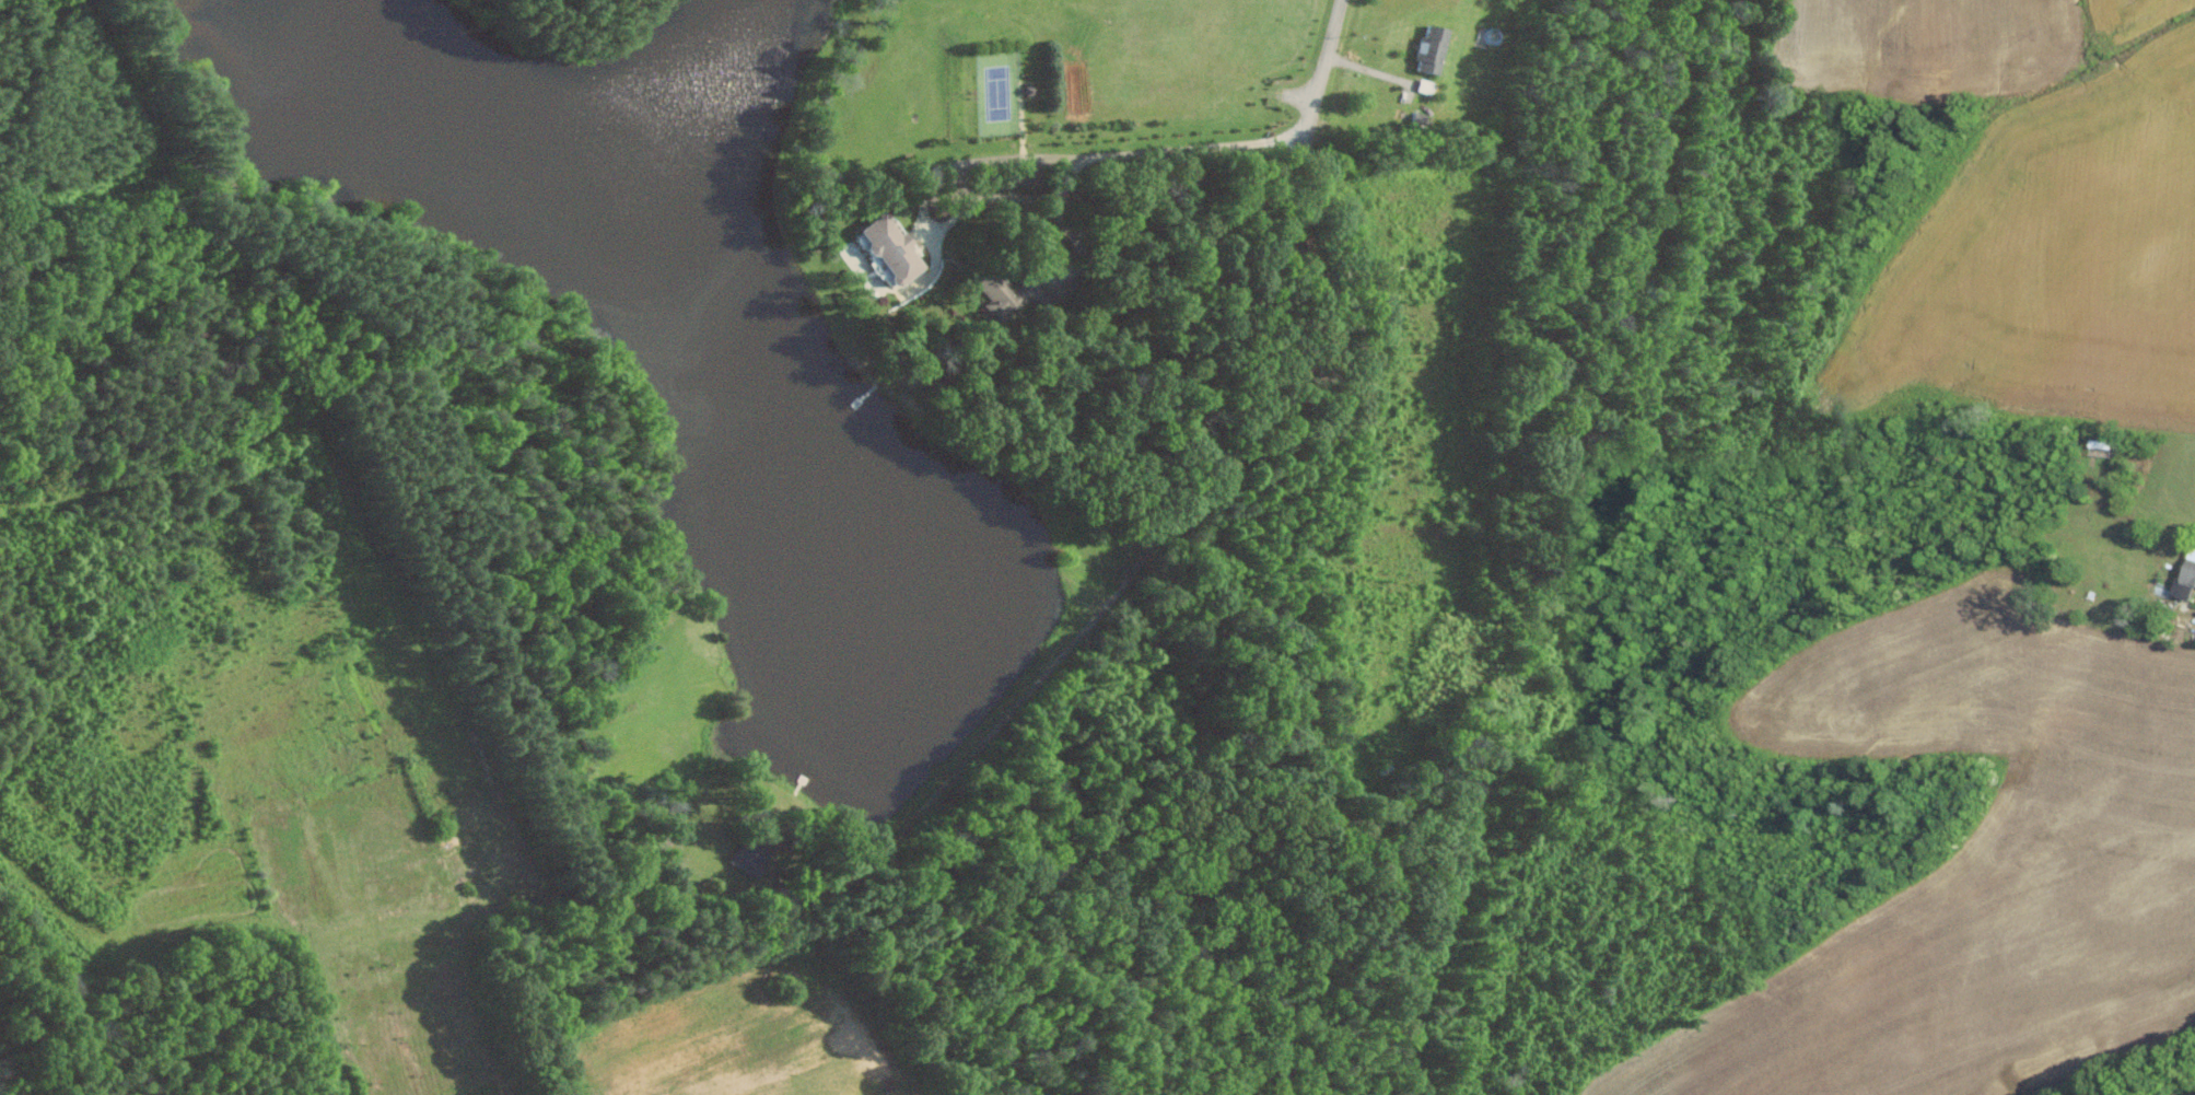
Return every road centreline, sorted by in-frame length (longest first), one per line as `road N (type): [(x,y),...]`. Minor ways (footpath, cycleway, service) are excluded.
road 1 (residential): [(1343,0),(1309,114),(1289,139),(1100,155)]

